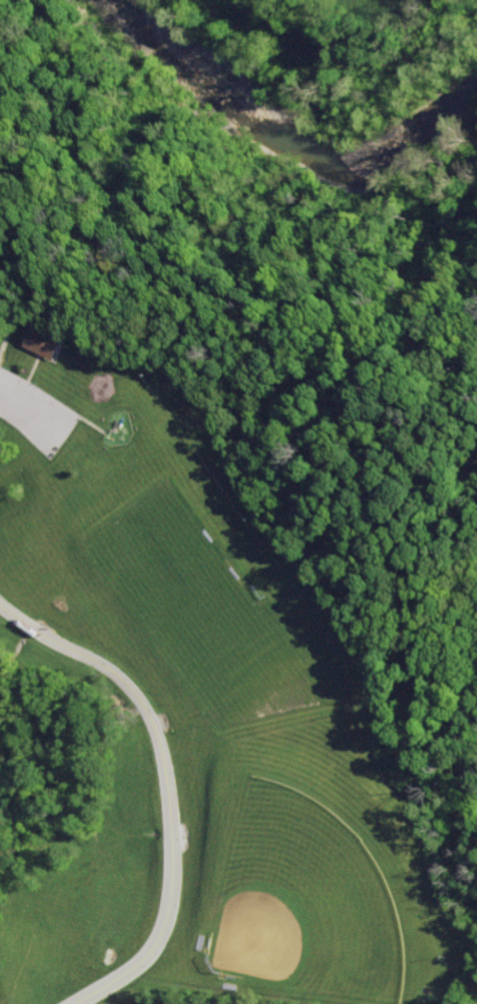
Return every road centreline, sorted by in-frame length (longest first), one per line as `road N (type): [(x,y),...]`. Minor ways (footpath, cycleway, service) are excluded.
road 1 (residential): [(80,1003),(139,967),(164,930),(172,862),(163,770),(149,723),(124,685),(0,608)]

